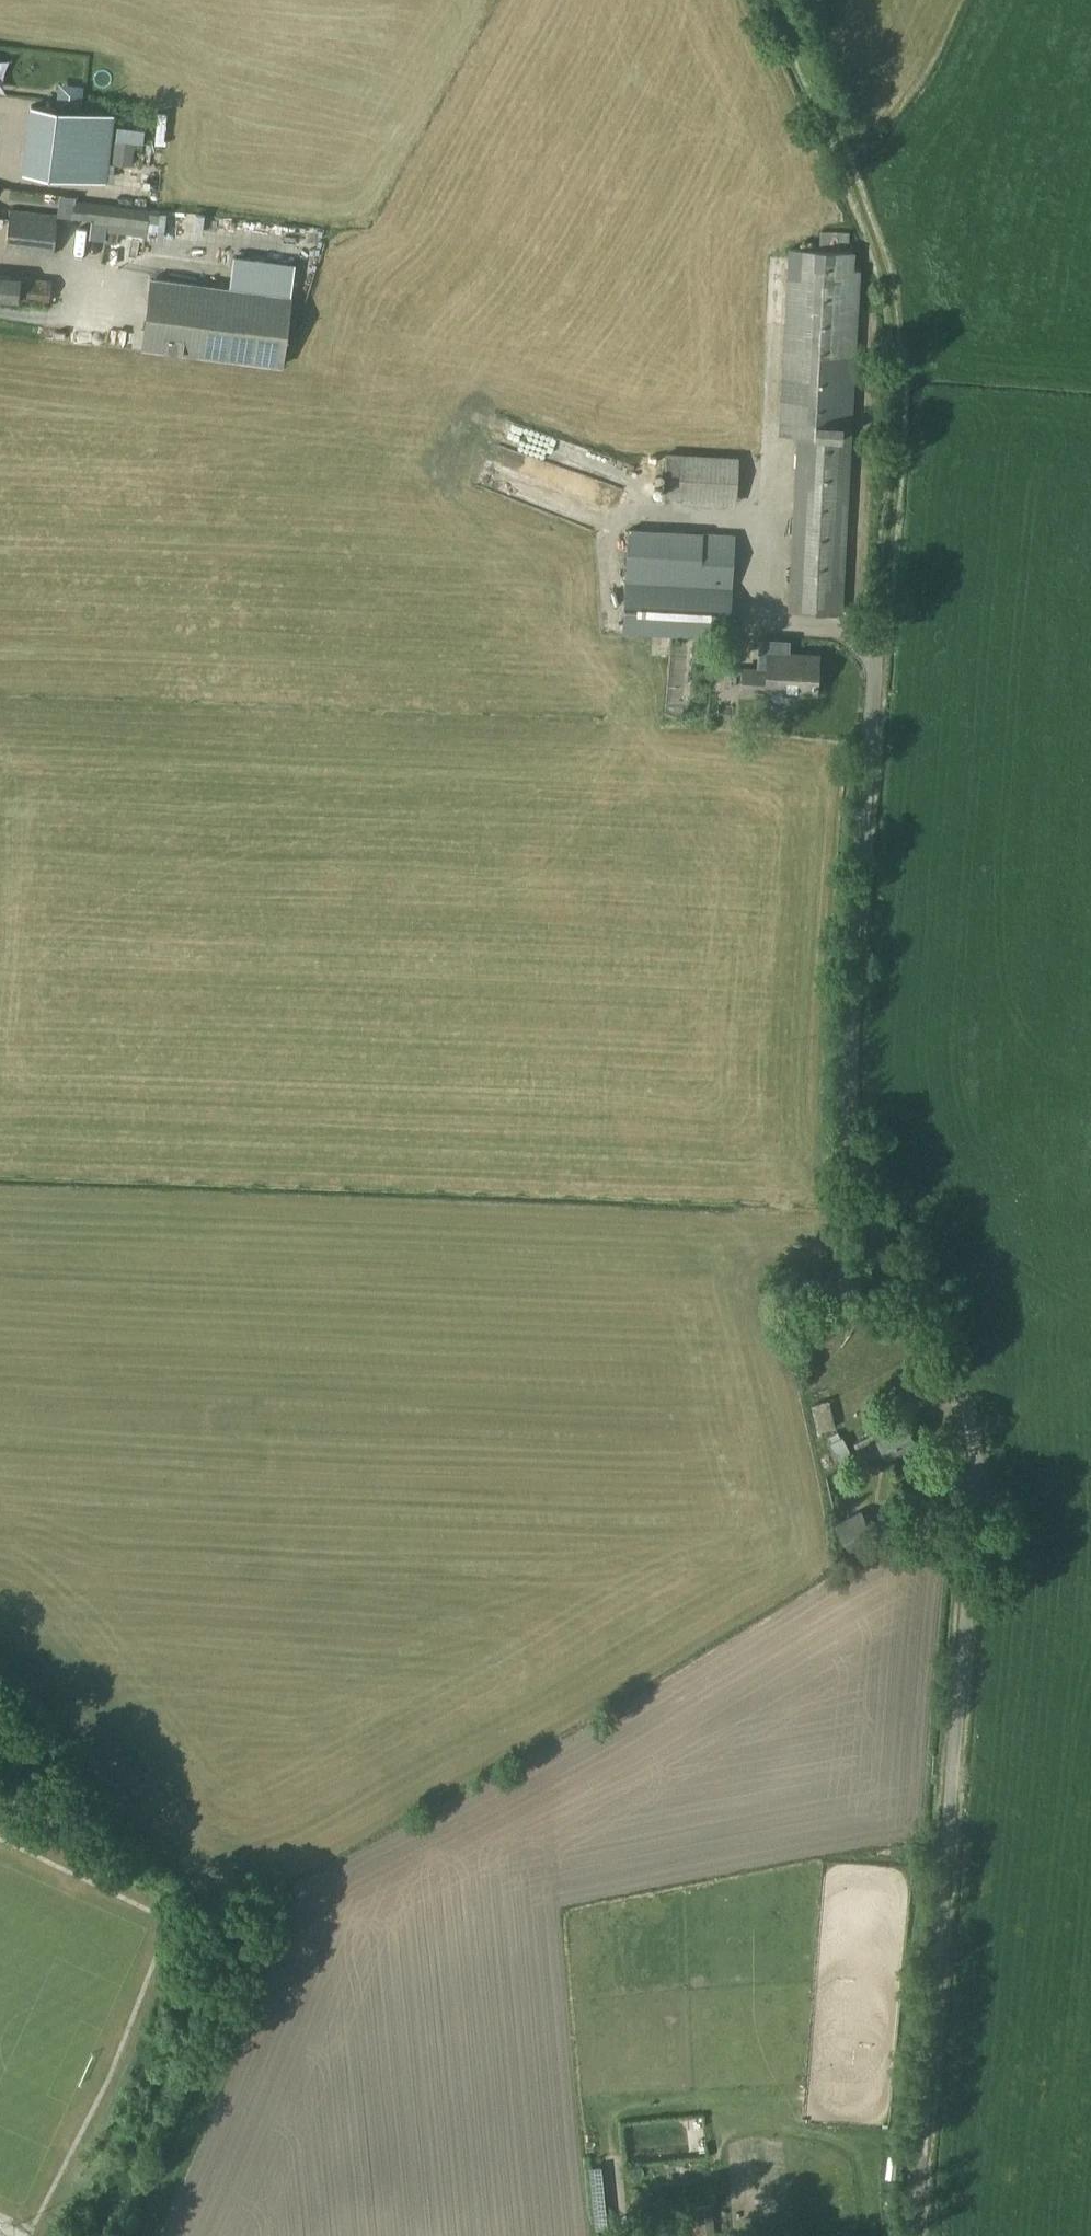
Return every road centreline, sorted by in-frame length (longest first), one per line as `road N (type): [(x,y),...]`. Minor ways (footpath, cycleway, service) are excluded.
road 1 (unclassified): [(916,2235),(977,1459),(964,1413),(891,1274),(847,1109),(875,643)]
road 2 (track): [(776,0),(852,182),(890,299),(894,391),(875,643)]

